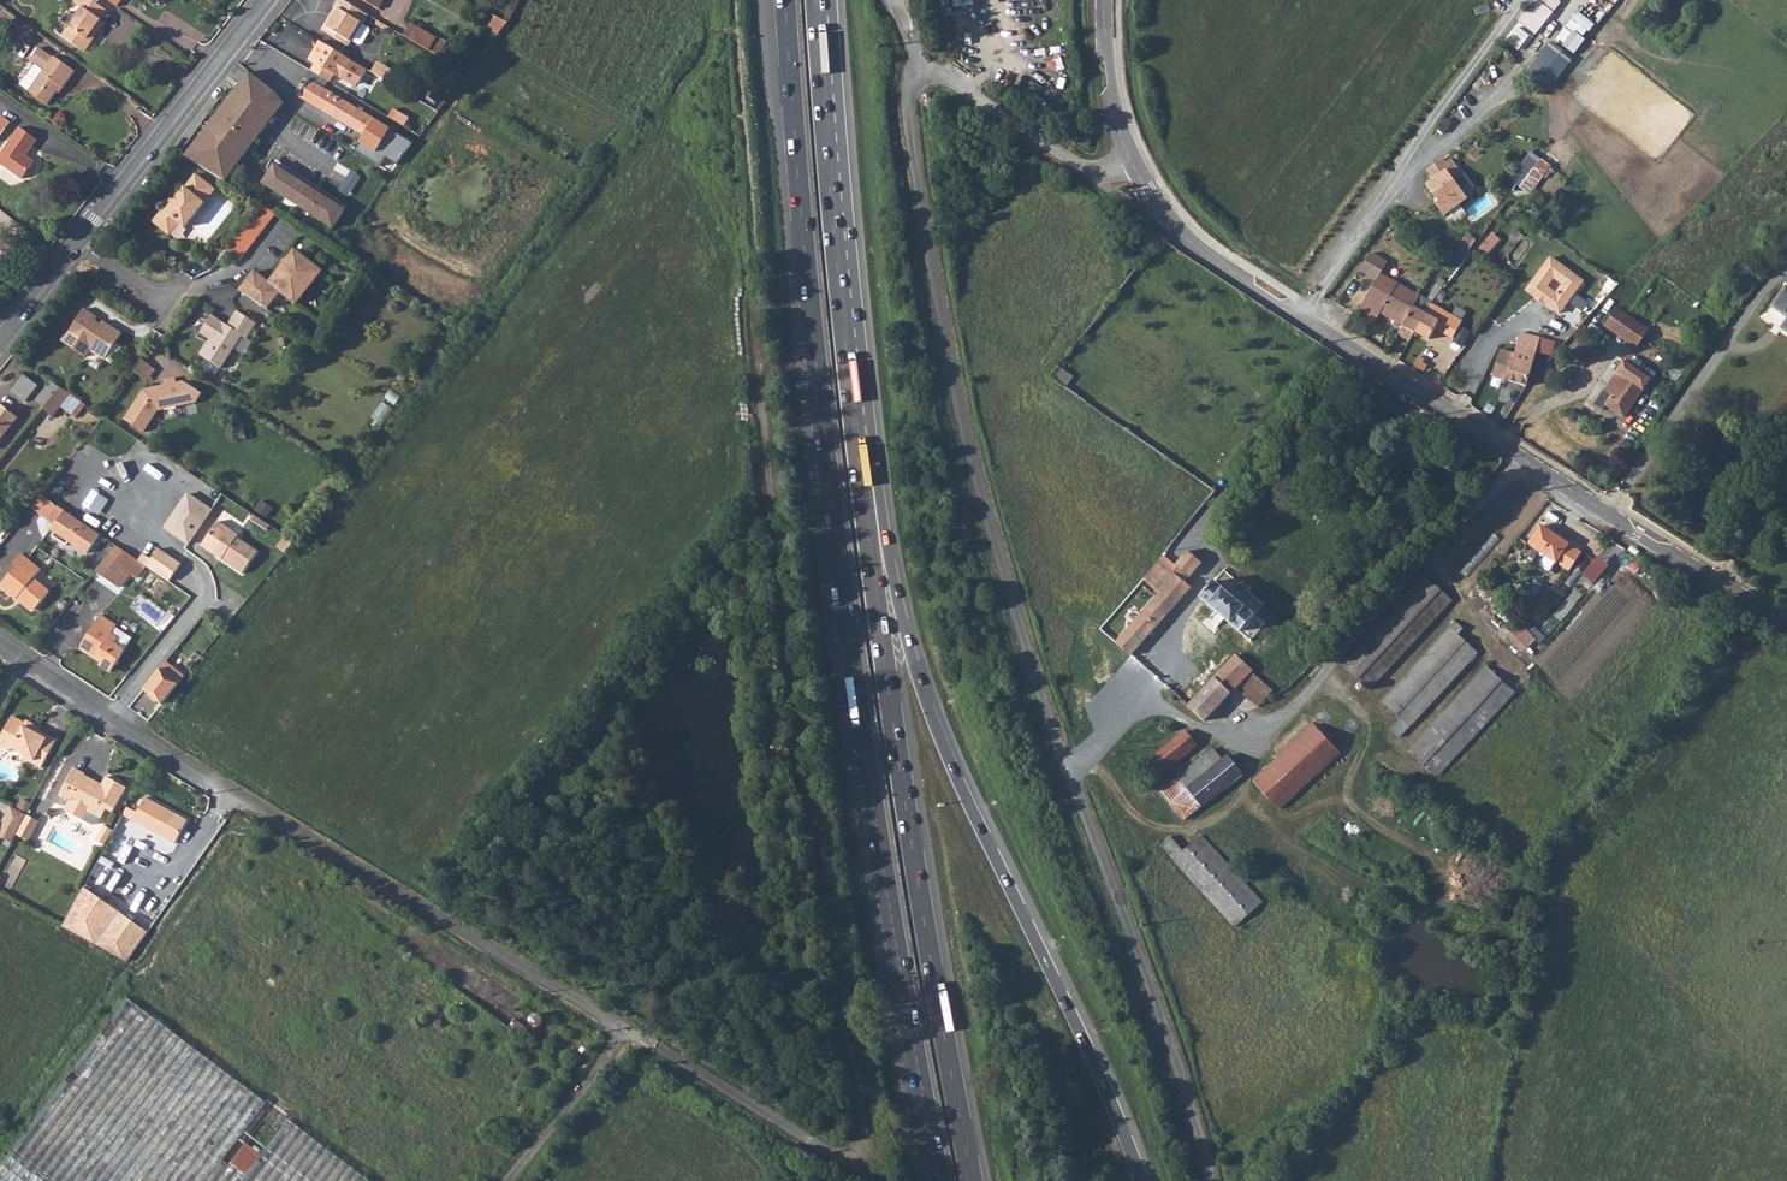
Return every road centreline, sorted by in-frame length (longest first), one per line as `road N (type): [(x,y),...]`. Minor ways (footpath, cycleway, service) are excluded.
road 1 (unclassified): [(1133,164),(1104,173),(1083,168),(945,73),(923,70),(909,84),(908,117),(969,446),(1034,676),(1143,961),(1213,1180)]
road 2 (trunk): [(785,0),(837,544),(940,1180)]
road 3 (track): [(866,1138),(803,754),(737,168)]
road 4 (tertiary): [(1786,621),(1636,535),(1197,247),(1133,164)]
road 5 (trunk): [(1142,1180),(1077,1023),(945,750),(911,654),(883,529),(863,495)]
road 6 (residential): [(0,646),(617,1025)]
road 7 (trunk): [(972,1180),(904,806),(863,495)]
road 8 (trunk): [(863,495),(817,0)]
road 9 (secondary): [(79,240),(266,0)]
road 10 (residential): [(617,1025),(841,1159),(866,1138)]
road 11 (residential): [(617,1025),(516,1180)]
road 12 (tertiary): [(1133,164),(1117,117),(1107,0)]
road 13 (secondary): [(0,340),(79,240)]

